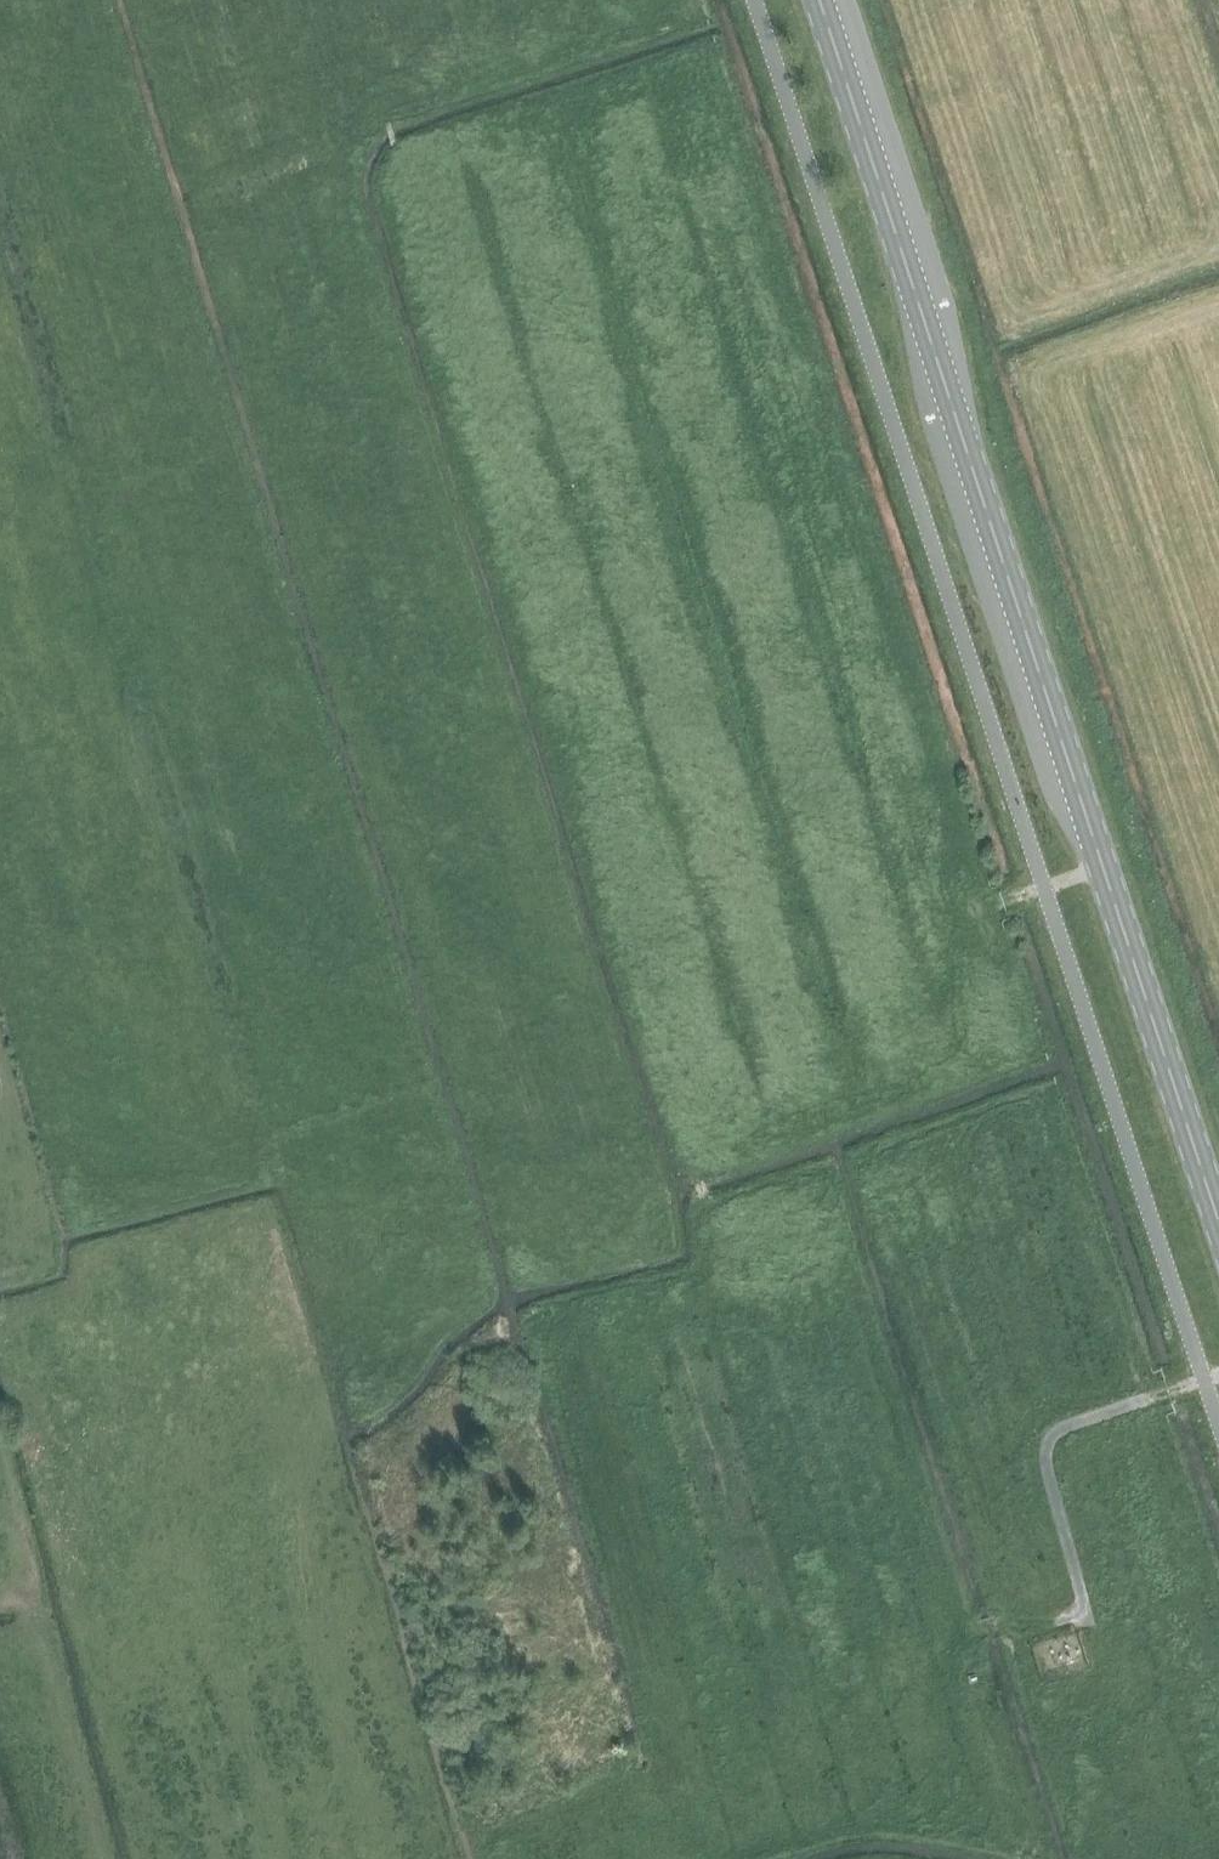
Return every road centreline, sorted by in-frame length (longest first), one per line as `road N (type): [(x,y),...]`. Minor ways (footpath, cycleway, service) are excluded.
road 1 (primary): [(1218,1225),(819,0)]

